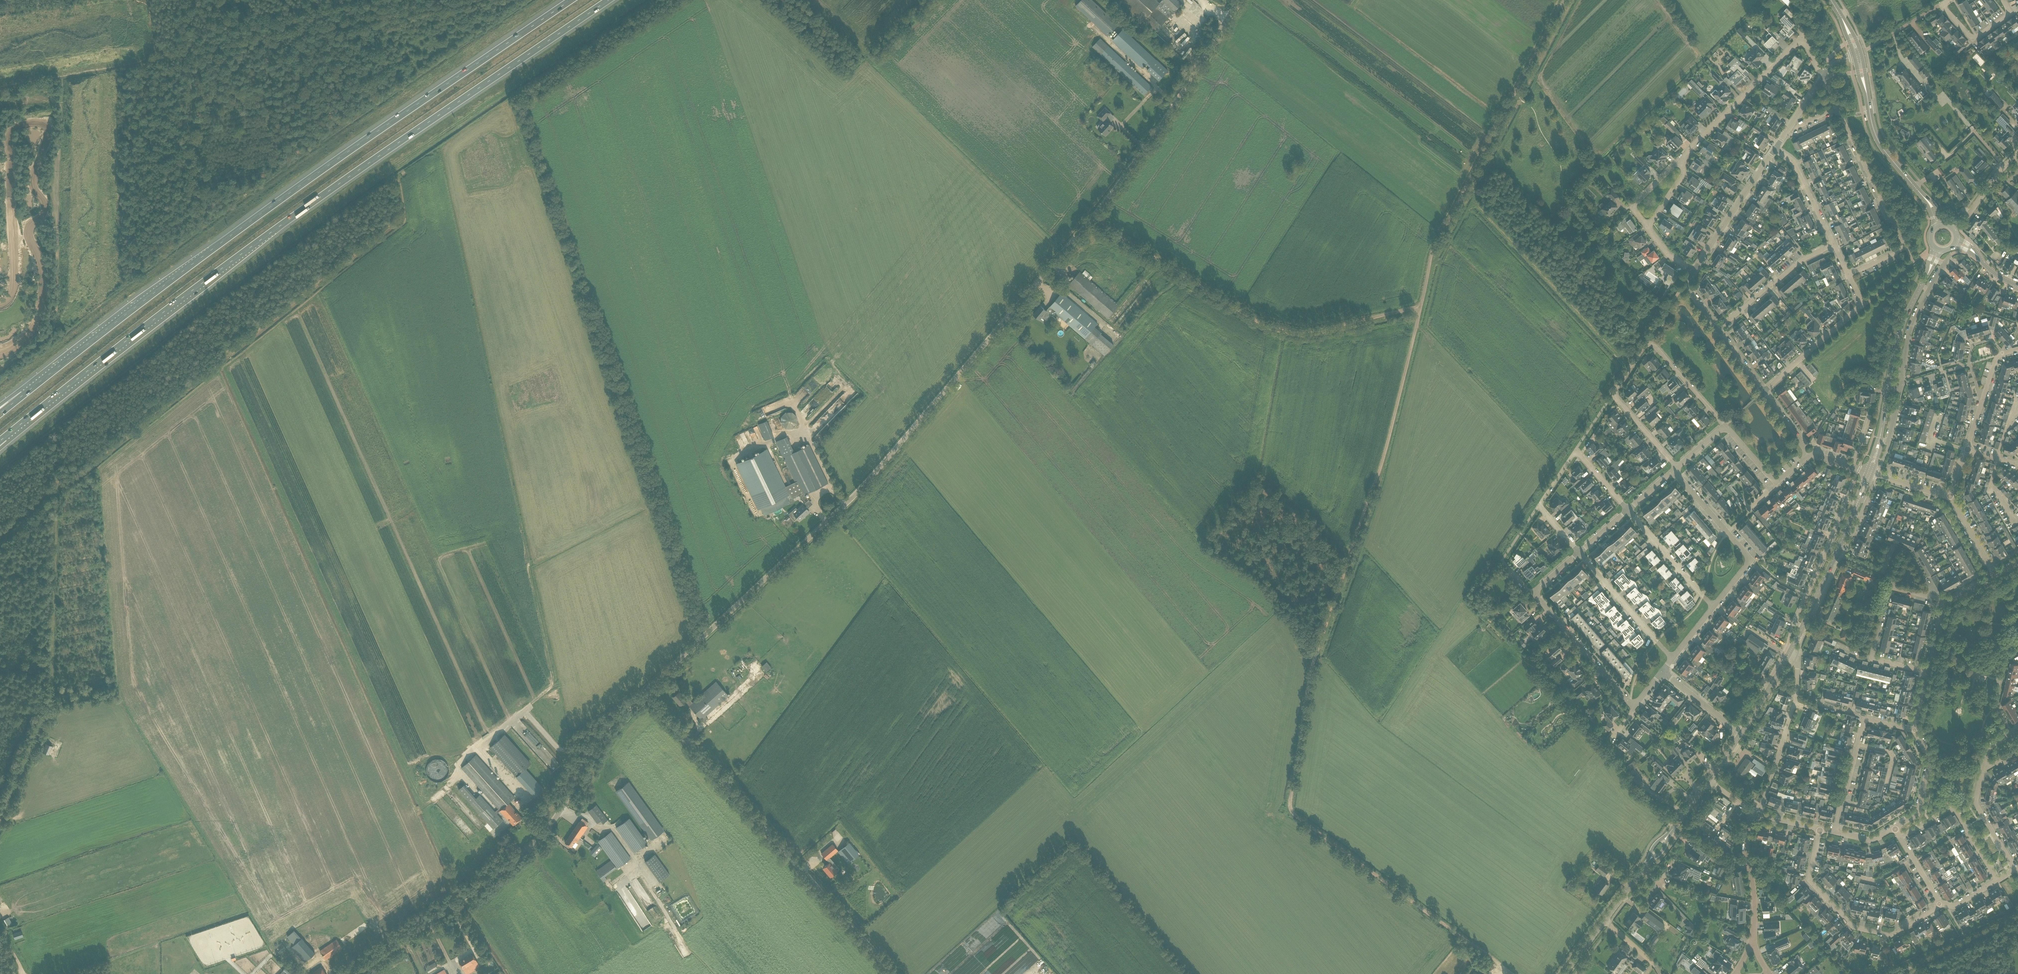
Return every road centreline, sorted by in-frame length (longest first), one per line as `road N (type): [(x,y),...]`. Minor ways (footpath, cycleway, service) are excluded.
road 1 (unclassified): [(645,688),(870,479),(1115,191),(1241,0)]
road 2 (track): [(1511,973),(1289,803),(1312,665),(1384,458),(1418,311)]
road 3 (motorway): [(4,437),(271,232),(608,0)]
road 4 (motorway): [(571,0),(212,249),(23,395)]
road 5 (track): [(472,0),(0,86)]
road 6 (unclassified): [(355,973),(524,853),(562,809),(601,735),(645,688)]
road 7 (unclassified): [(899,973),(645,688)]
road 8 (track): [(1094,215),(1106,231),(1268,327),(1302,334),(1418,311)]
road 9 (track): [(1418,311),(1451,214),(1565,0)]
road 10 (residential): [(1849,275),(1902,247),(1837,109)]
road 11 (residential): [(1940,904),(1891,934),(1853,927),(1810,881),(1820,829)]
road 12 (residential): [(1679,160),(1793,45),(1805,45),(1822,78)]
road 13 (track): [(0,828),(50,704),(0,712)]
road 14 (residential): [(1713,606),(1751,560),(1673,471)]
road 15 (residential): [(1757,815),(1796,696),(1789,654)]
road 16 (residential): [(1764,392),(1862,306),(1849,275)]
road 17 (residential): [(1678,468),(1613,394),(1647,345)]
road 18 (secondary): [(1919,191),(1874,132),(1858,56)]
road 19 (residential): [(1633,707),(1533,593)]
road 20 (residential): [(1693,272),(1776,149)]
road 21 (residential): [(1717,329),(1802,259),(1834,244)]
road 22 (residential): [(1901,838),(1953,808),(1998,880)]
road 23 (residential): [(1848,500),(1796,619),(1802,627)]
road 24 (residential): [(1673,657),(1580,553)]
road 25 (residential): [(1754,814),(1745,845),(1752,944)]
road 26 (residential): [(1998,880),(2014,868),(1977,806),(1984,768)]
road 27 (residential): [(1580,553),(1539,505),(1576,449)]
road 28 (residential): [(1713,606),(1629,510)]
road 29 (secondary): [(1802,627),(1854,511)]

